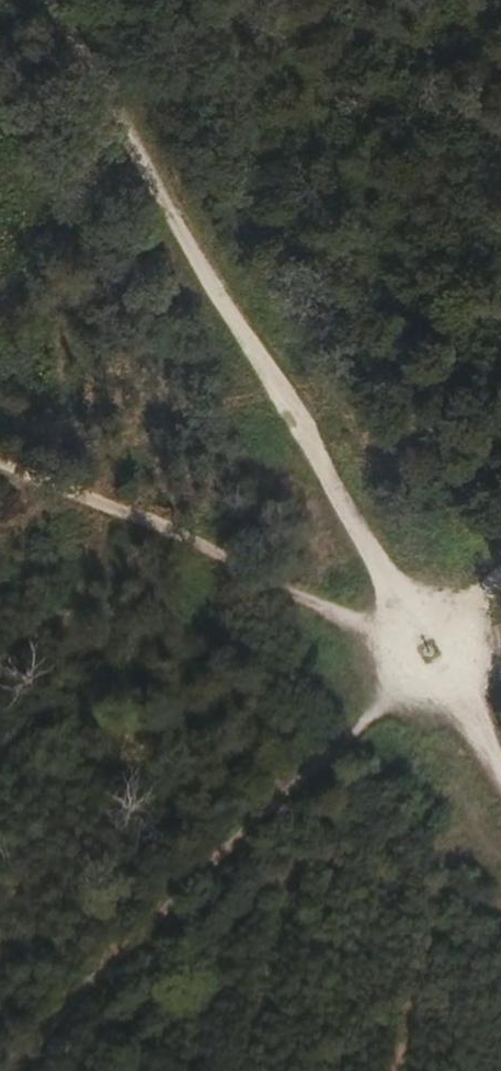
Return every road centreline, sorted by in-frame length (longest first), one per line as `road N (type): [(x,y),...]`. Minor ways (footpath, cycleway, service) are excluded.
road 1 (track): [(56,0),(429,656),(500,800)]
road 2 (track): [(429,656),(6,1070)]
road 3 (track): [(0,464),(429,656)]

